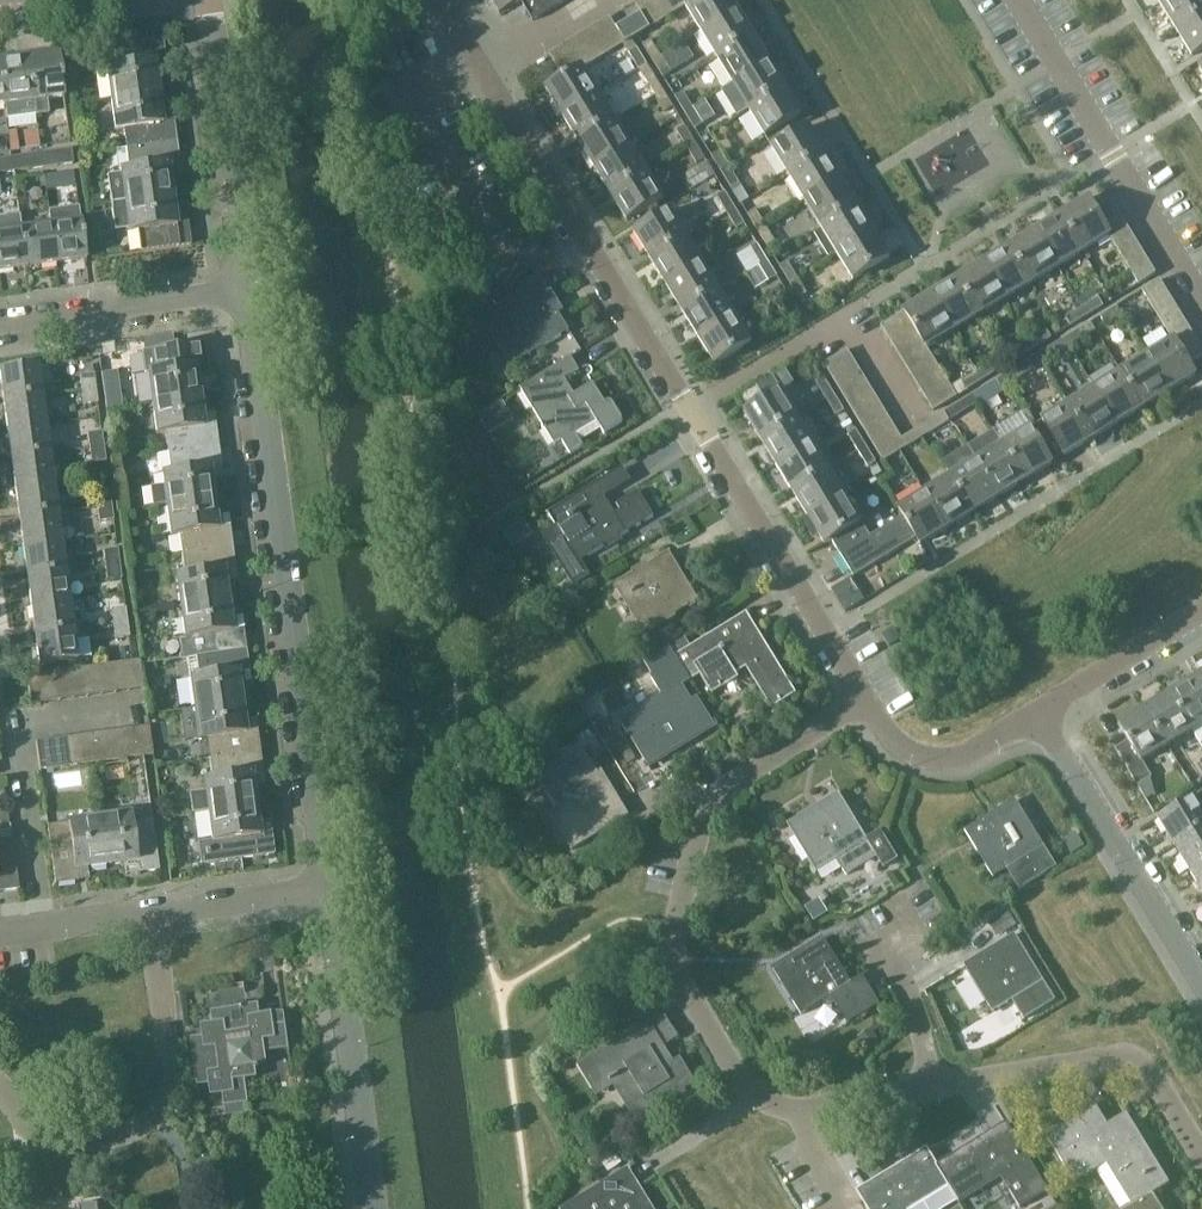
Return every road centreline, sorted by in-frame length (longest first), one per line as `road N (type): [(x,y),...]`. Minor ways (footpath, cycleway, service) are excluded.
road 1 (residential): [(932,1085),(786,1107),(766,1099),(741,1079),(678,965),(676,918),(715,800),(865,697)]
road 2 (residential): [(330,889),(250,291)]
road 3 (residential): [(692,411),(483,67)]
road 4 (residential): [(150,915),(171,1077),(160,1107),(98,1134),(62,1131),(0,1083)]
road 5 (residential): [(1201,293),(1021,0)]
road 6 (residential): [(865,697),(692,411)]
road 7 (residential): [(372,1208),(330,889)]
road 8 (residential): [(1201,1155),(1153,1076),(1136,1063),(1111,1058),(932,1085)]
road 9 (residential): [(1201,978),(1040,709)]
road 10 (residential): [(250,291),(206,0)]
road 11 (residential): [(0,324),(250,291)]
road 12 (residential): [(1040,709),(991,741),(930,755),(891,733),(865,697)]
road 13 (residential): [(919,925),(882,946),(915,1008),(932,1085)]
road 14 (residential): [(854,312),(692,411)]
road 15 (residential): [(1201,610),(1040,709)]
road 16 (residential): [(150,915),(330,889)]
road 17 (residential): [(0,933),(150,915)]
road 18 (residential): [(483,67),(591,0)]

